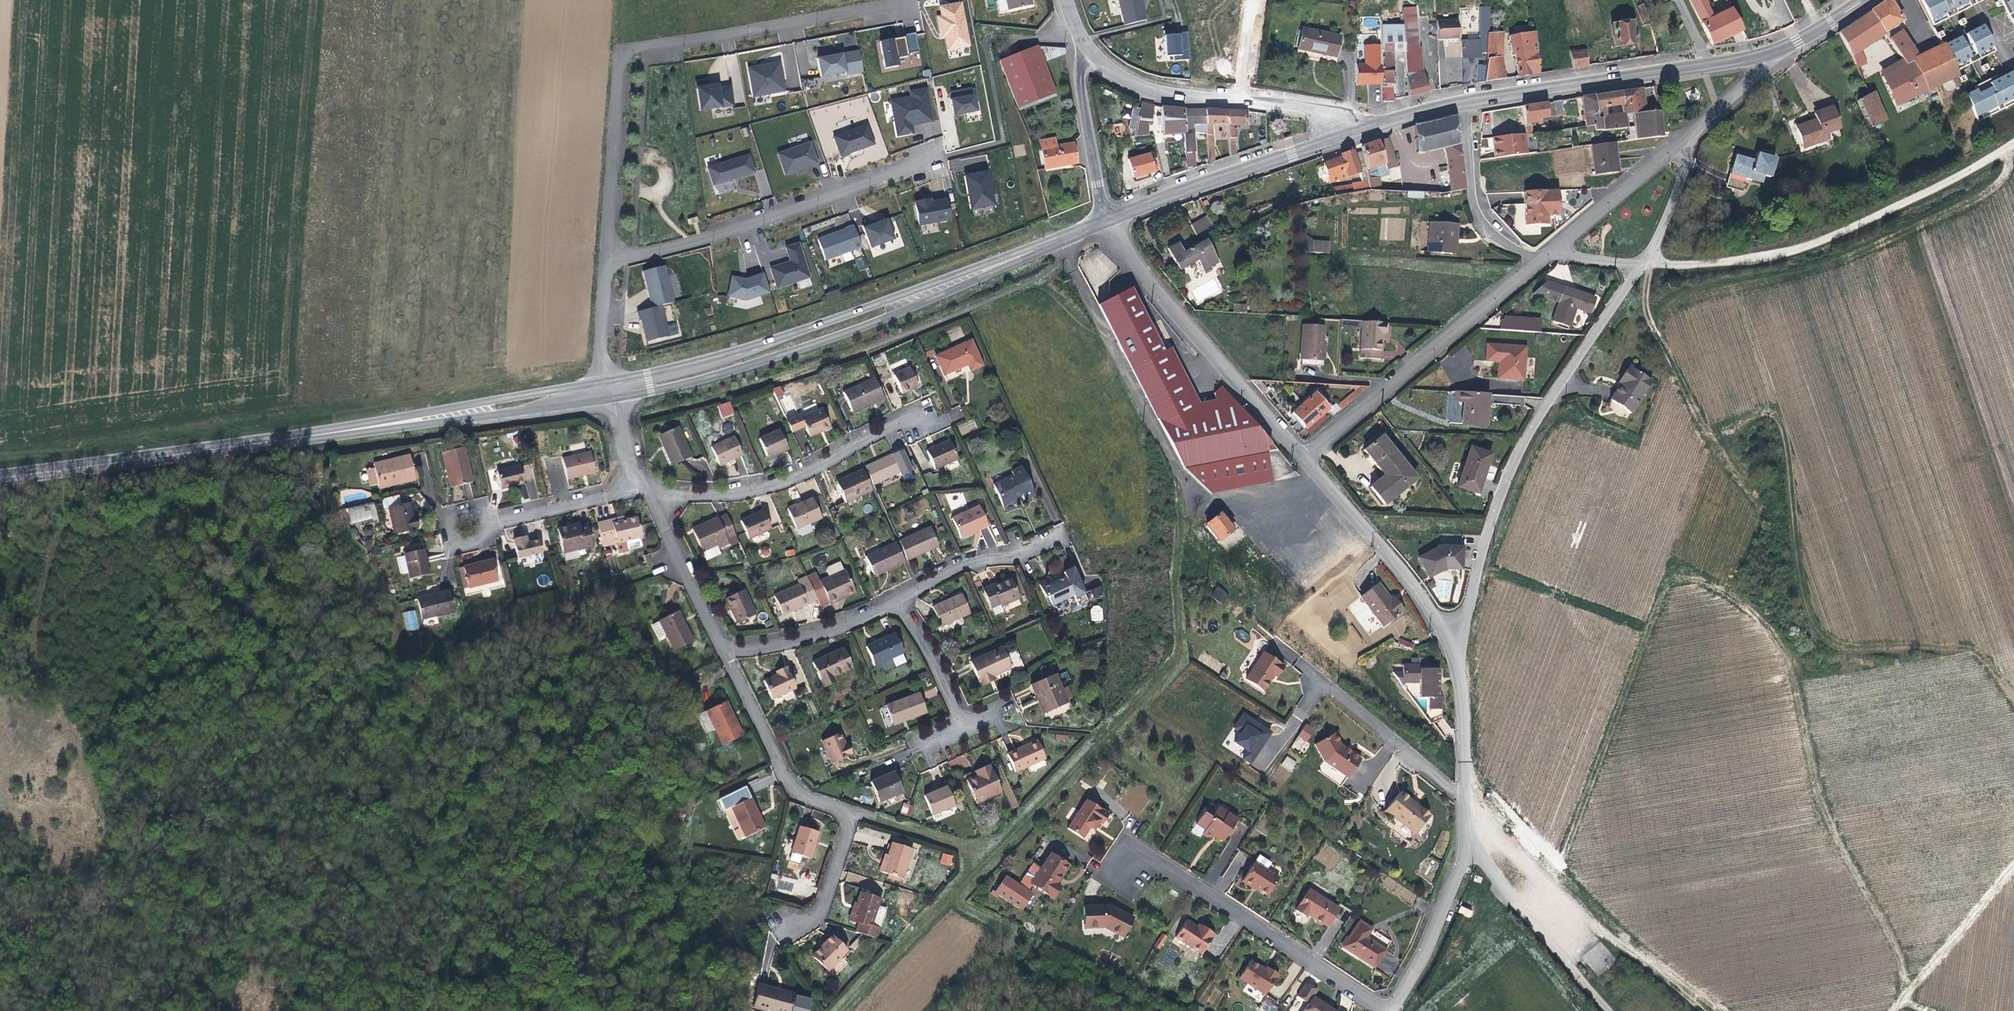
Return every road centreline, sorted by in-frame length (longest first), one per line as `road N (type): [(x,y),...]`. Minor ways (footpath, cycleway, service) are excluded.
road 1 (primary): [(0,480),(608,392)]
road 2 (primary): [(608,392),(731,361),(1105,217)]
road 3 (residential): [(1457,661),(1518,461),(1645,266)]
road 4 (track): [(1732,1010),(1602,926),(1460,792)]
road 5 (residential): [(608,260),(716,237),(938,159)]
road 6 (residential): [(1120,870),(1137,849),(1384,1010)]
road 7 (residential): [(1301,462),(1543,256)]
road 8 (residential): [(1105,217),(1167,308),(1301,462)]
road 9 (residential): [(931,407),(777,483),(639,495)]
road 10 (residential): [(327,302),(608,260)]
road 11 (unclassified): [(2013,141),(1850,227),(1756,255)]
road 12 (residential): [(621,55),(894,0)]
road 13 (residential): [(1301,462),(1389,563),(1457,661)]
road 14 (primary): [(1105,217),(1343,136)]
road 15 (primary): [(1461,101),(1705,61)]
road 16 (unclassified): [(1464,841),(1512,910),(1612,1010)]
road 17 (residential): [(712,651),(789,788),(852,812)]
road 18 (residential): [(1460,792),(1315,688),(1290,724)]
road 19 (residential): [(608,260),(621,55)]
road 20 (track): [(2013,857),(1889,1010)]
road 21 (residential): [(1461,101),(1479,221),(1509,246),(1543,256)]
road 22 (residential): [(1069,25),(1105,217)]
road 23 (residential): [(1543,256),(1693,131)]
road 24 (tertiary): [(1238,100),(1126,84),(1069,25)]
road 25 (residential): [(1059,536),(1003,563),(952,568),(888,603)]
road 26 (residential): [(1464,841),(1389,1010)]
road 27 (residential): [(888,603),(822,628),(712,651)]
road 28 (residential): [(464,528),(635,485)]
road 29 (residential): [(639,495),(712,651)]
road 30 (residential): [(958,735),(924,657),(888,603)]
road 31 (residential): [(1645,266),(1680,190),(1693,131)]
road 32 (residential): [(795,932),(822,914),(852,812)]
road 33 (residential): [(608,392),(601,367),(608,260)]
road 34 (residential): [(1457,661),(1460,792)]
road 35 (residential): [(1693,131),(1787,47)]
road 36 (primary): [(1343,136),(1461,101)]

